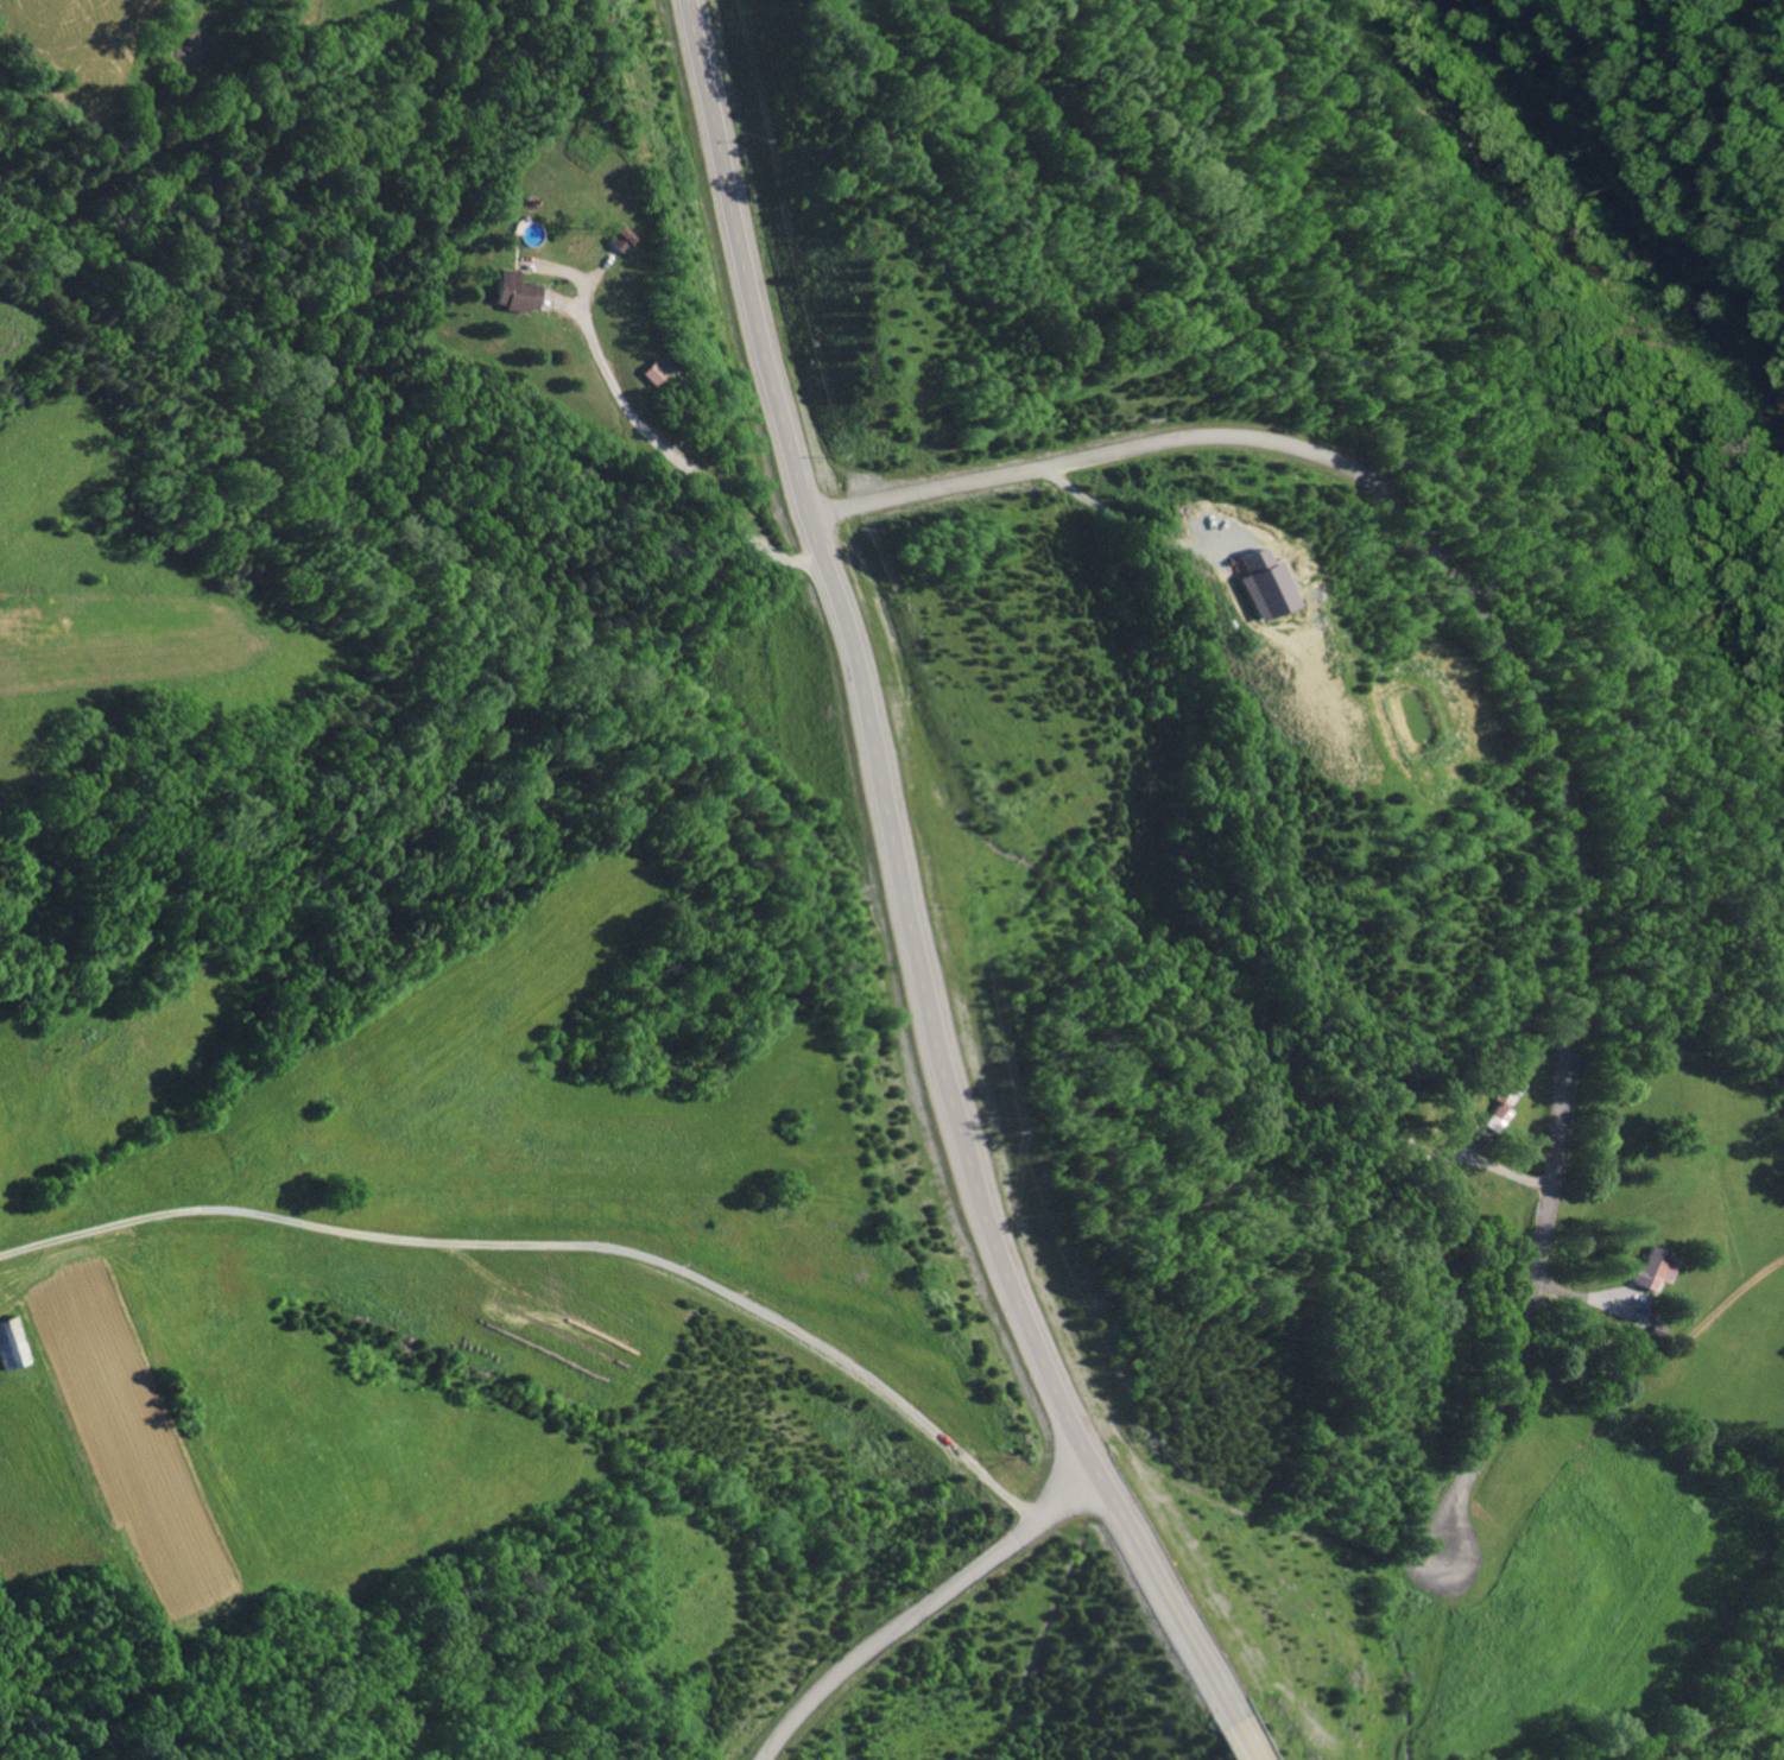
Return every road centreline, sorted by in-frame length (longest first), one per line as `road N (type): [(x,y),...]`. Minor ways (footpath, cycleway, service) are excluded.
road 1 (residential): [(1146,1759),(1398,1577),(1466,1441),(1532,1220),(1556,956),(1548,805),(1523,726),(1460,614),(1359,487),(1299,451),(1193,437),(814,512)]
road 2 (primary): [(1208,1705),(1096,1475),(992,1207),(922,982),(859,727)]
road 3 (primary): [(859,727),(706,0)]
road 4 (residential): [(1096,1475),(1059,1482),(847,1641),(787,1702),(748,1759)]

